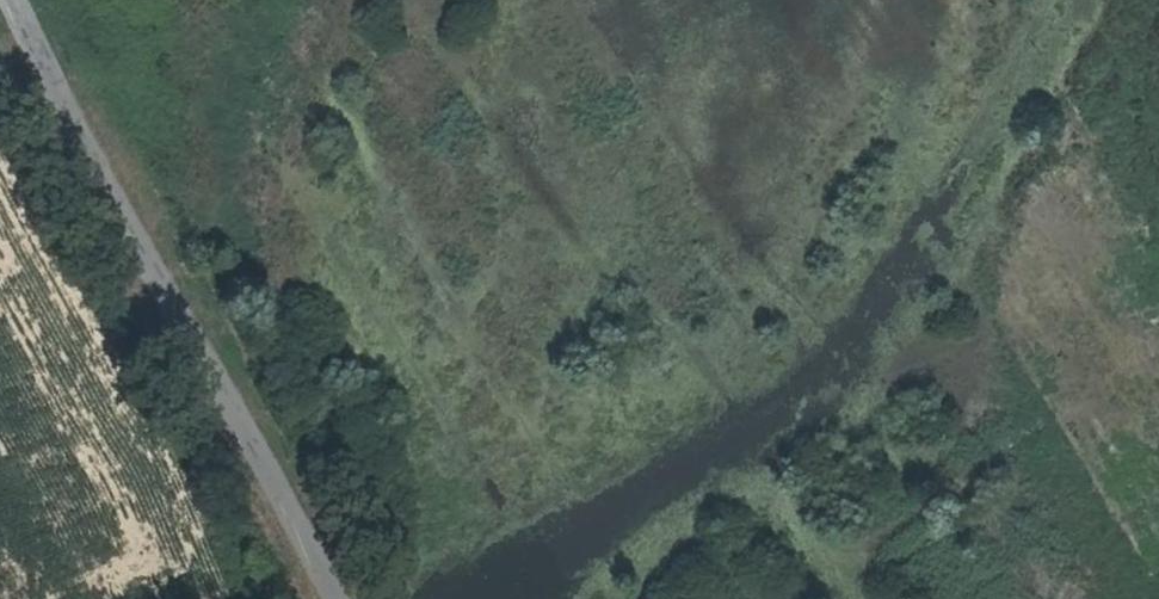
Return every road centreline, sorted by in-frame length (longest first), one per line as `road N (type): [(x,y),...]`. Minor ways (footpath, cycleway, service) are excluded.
road 1 (unclassified): [(0,3),(335,598)]

